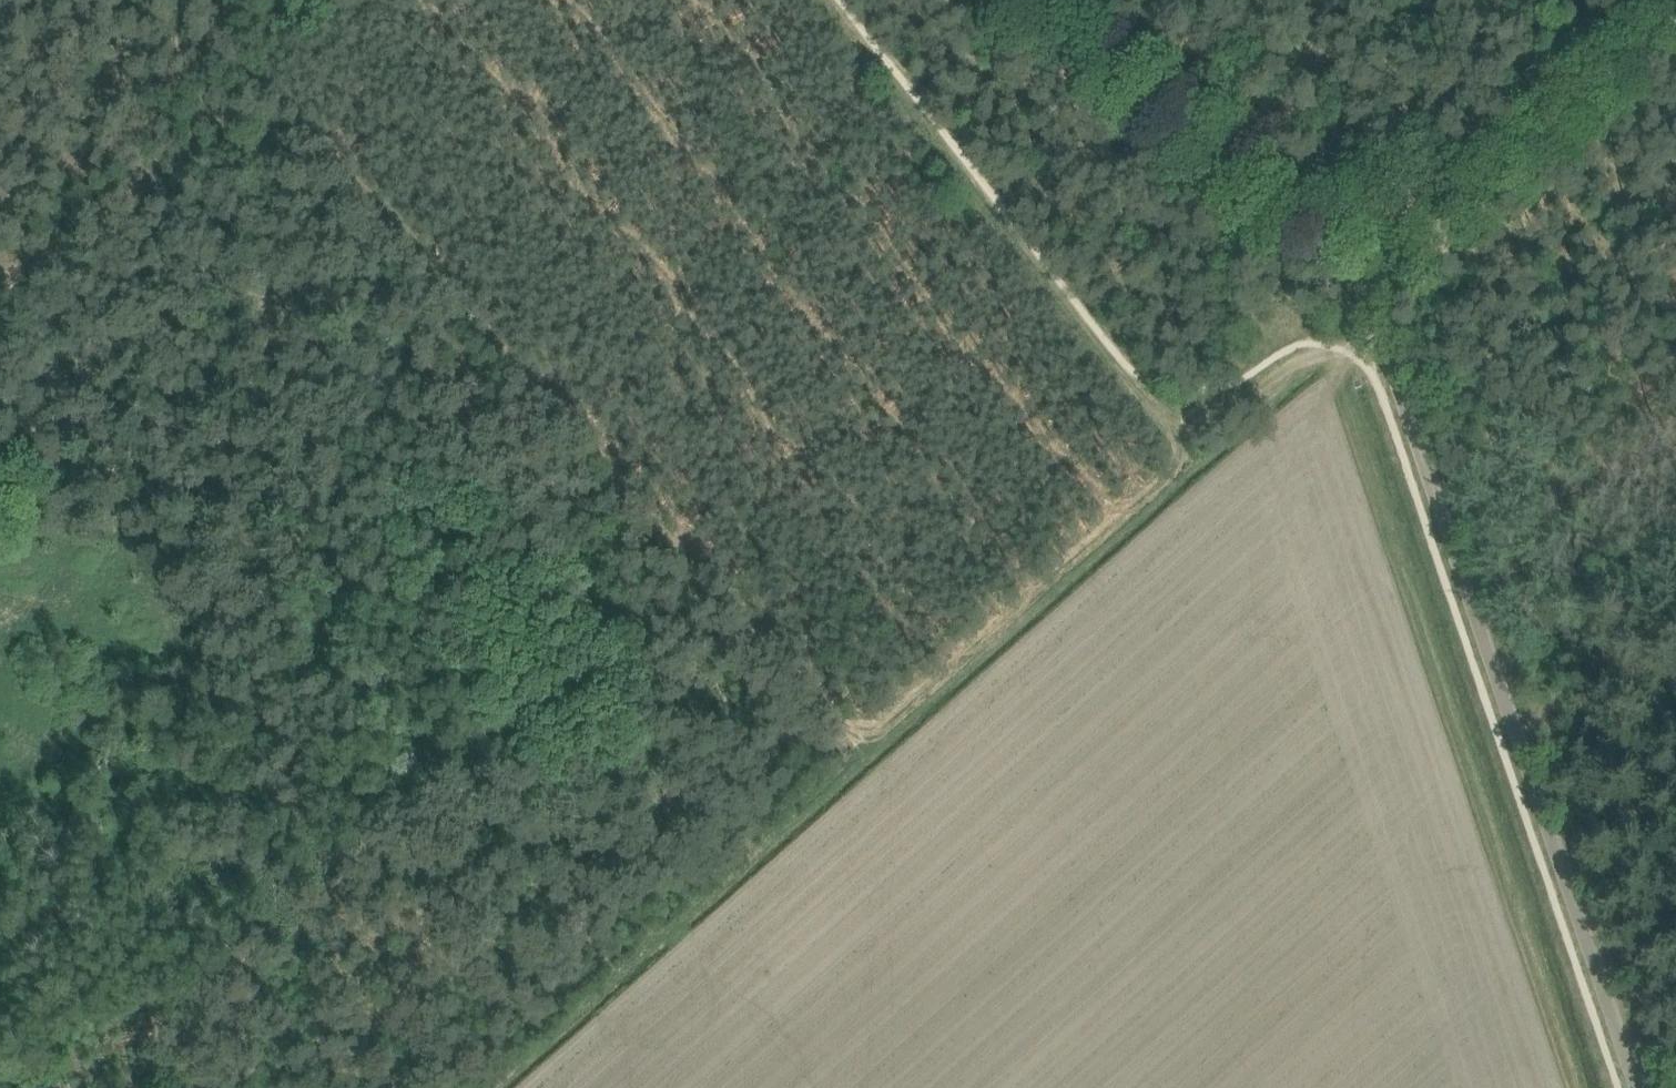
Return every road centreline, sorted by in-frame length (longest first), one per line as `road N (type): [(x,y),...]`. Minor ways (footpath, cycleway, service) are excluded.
road 1 (unclassified): [(1641,1087),(1348,259),(1274,185),(1033,0)]
road 2 (track): [(1355,281),(1675,7)]

